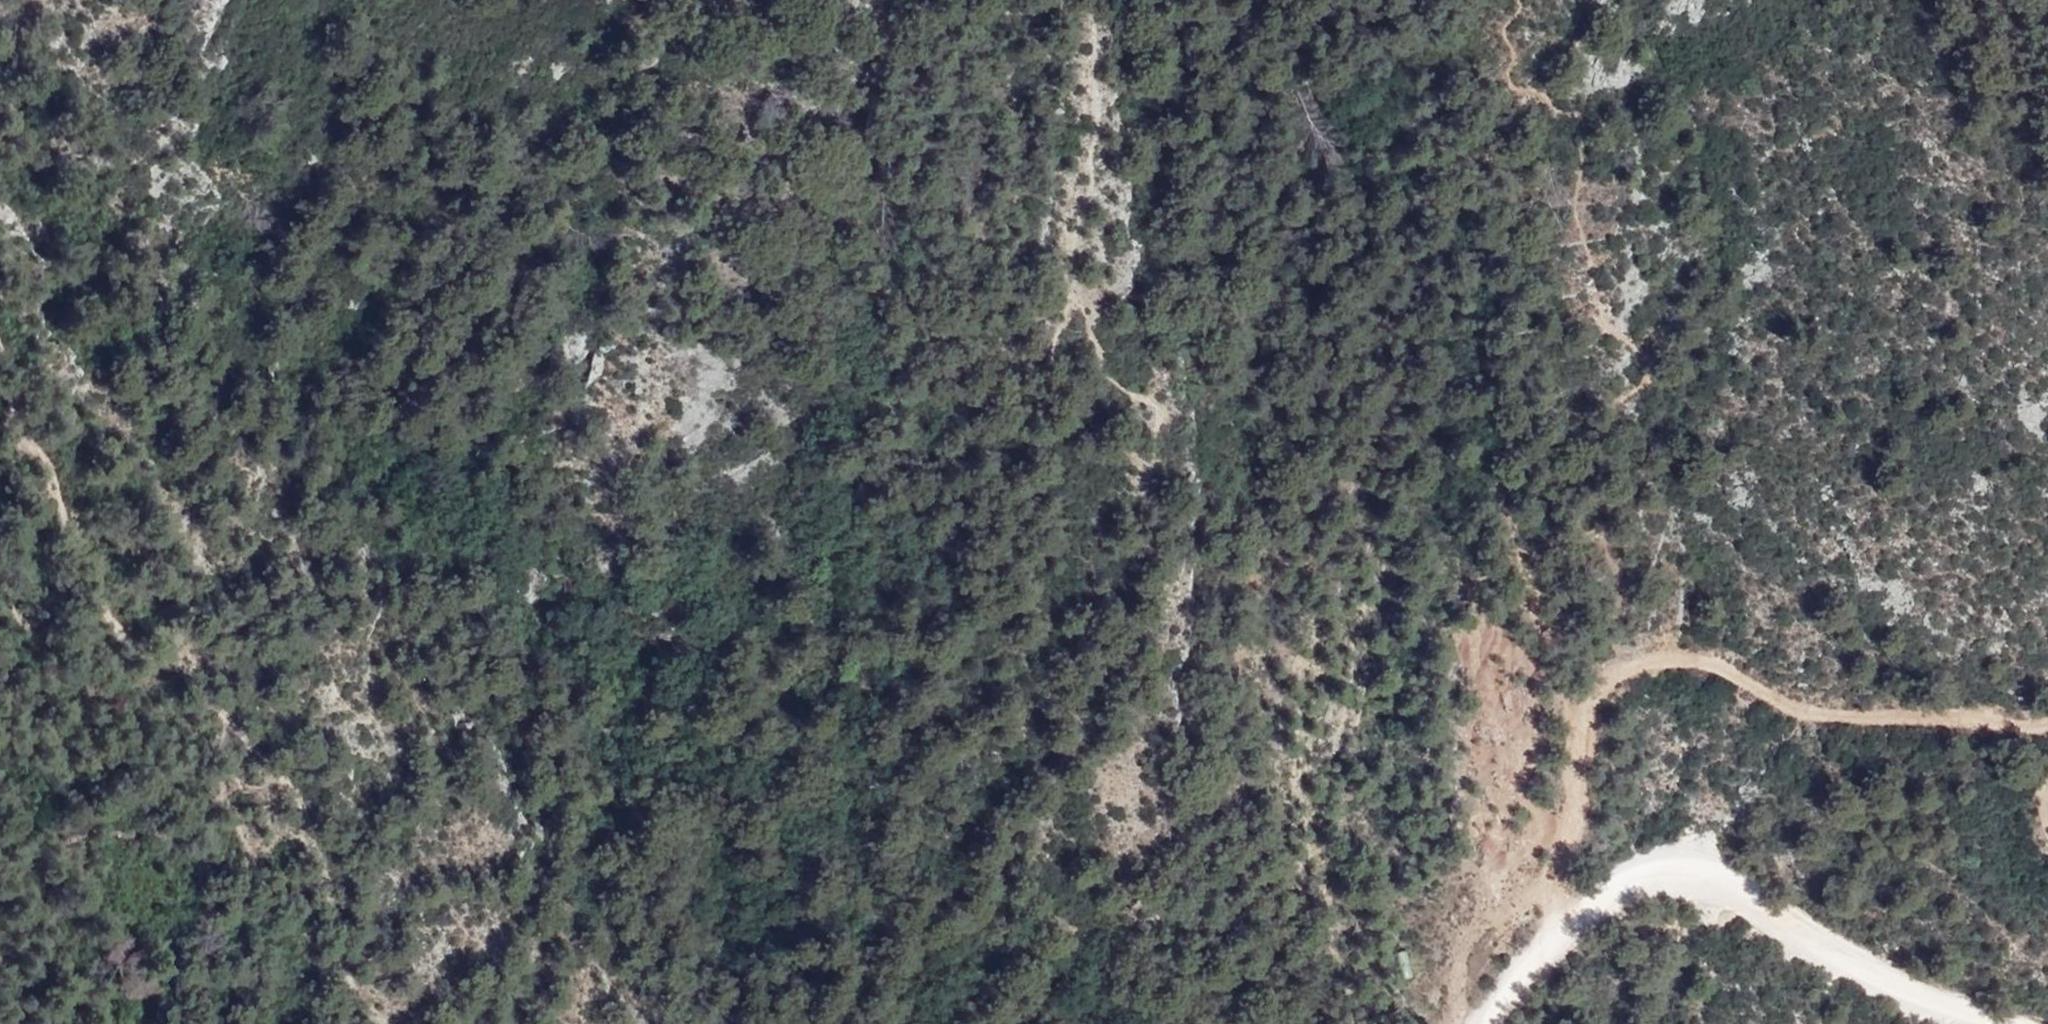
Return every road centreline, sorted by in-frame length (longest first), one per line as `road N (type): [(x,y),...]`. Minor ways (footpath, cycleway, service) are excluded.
road 1 (track): [(1558,940),(1591,688),(1651,654),(1760,680),(1820,711),(2047,726)]
road 2 (unclassified): [(1489,1023),(1524,971),(1641,874),(1703,874),(1906,985),(2029,1023)]

